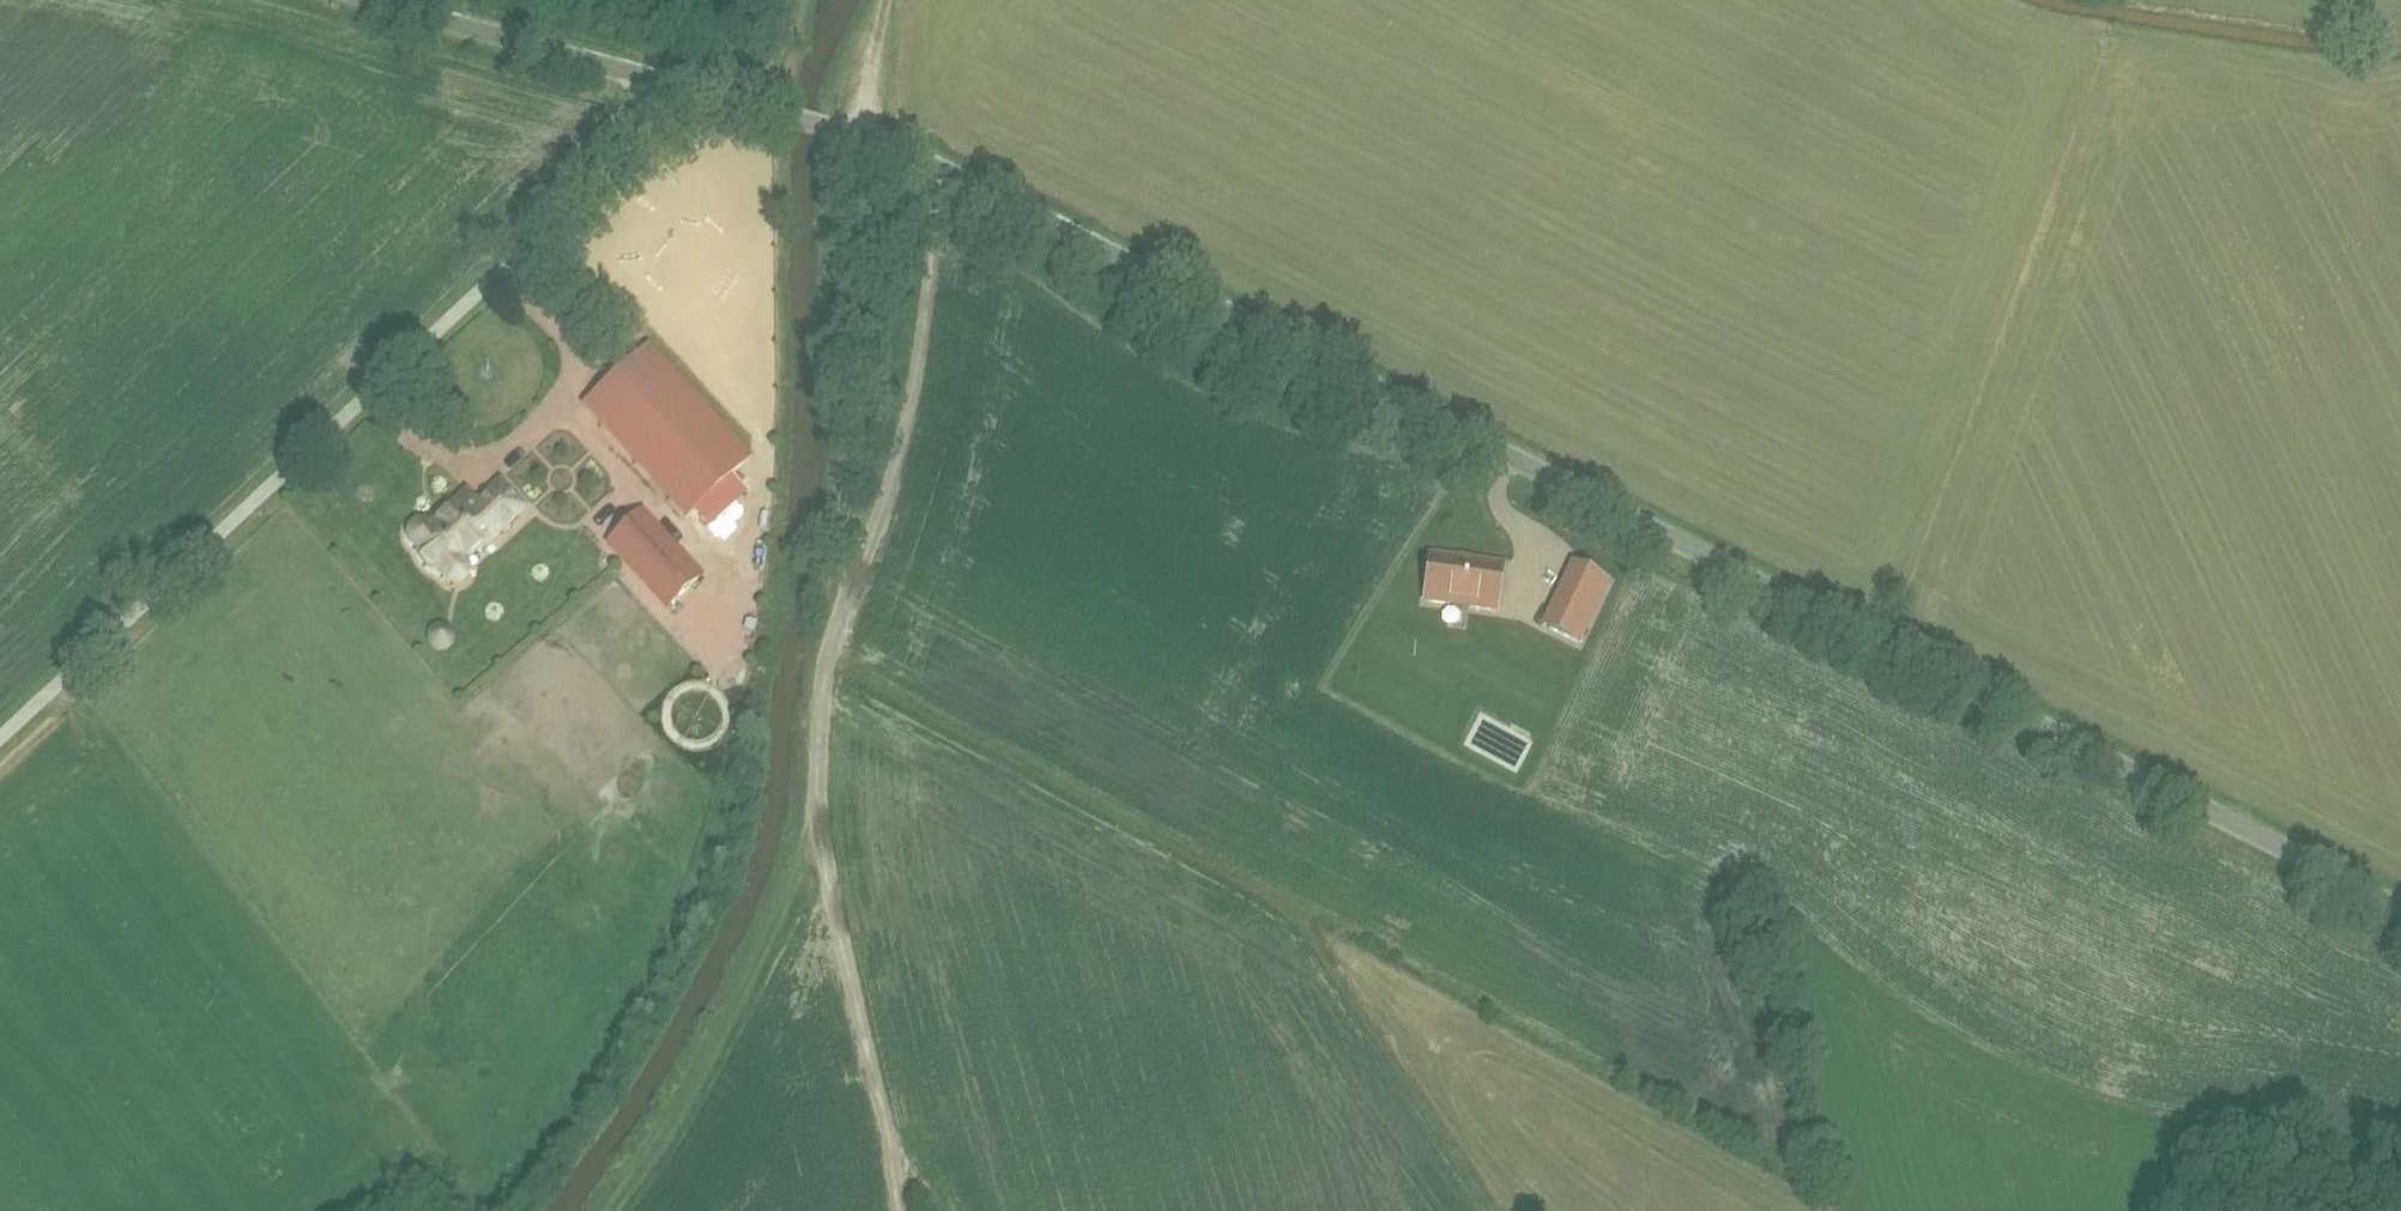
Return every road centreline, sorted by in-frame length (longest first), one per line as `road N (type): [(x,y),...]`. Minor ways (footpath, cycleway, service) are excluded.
road 1 (unclassified): [(2400,909),(926,161),(656,78)]
road 2 (unclassified): [(0,741),(612,168),(644,122),(656,78)]
road 3 (track): [(947,172),(854,569)]
road 4 (track): [(826,825),(903,1210)]
road 5 (unclassified): [(656,78),(375,0)]
road 6 (track): [(854,569),(832,641),(826,825)]

